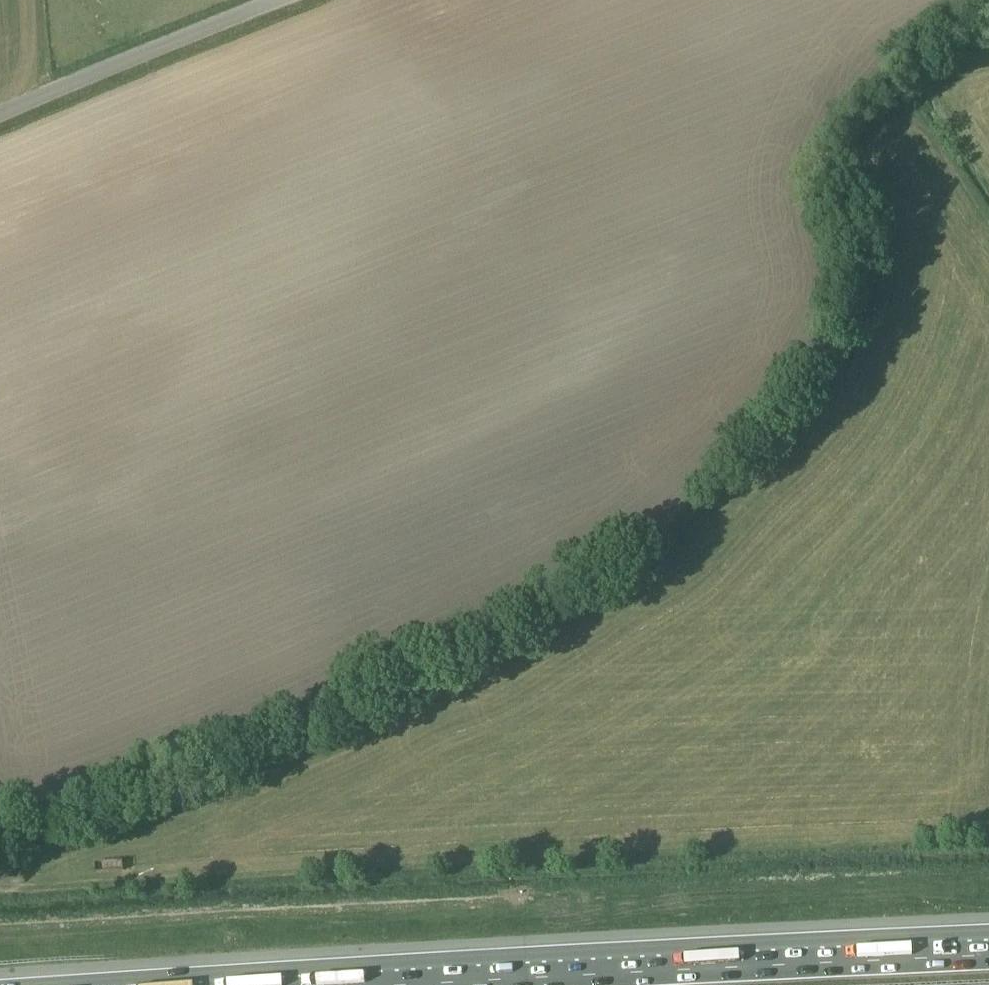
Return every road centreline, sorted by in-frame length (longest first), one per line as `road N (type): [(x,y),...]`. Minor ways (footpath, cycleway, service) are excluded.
road 1 (motorway): [(988,955),(395,984)]
road 2 (unclassified): [(0,119),(163,38),(263,0)]

